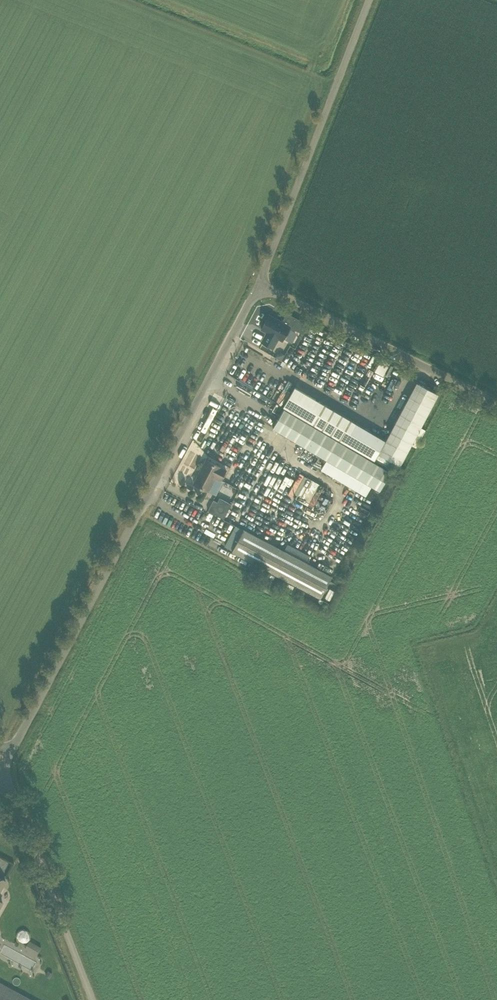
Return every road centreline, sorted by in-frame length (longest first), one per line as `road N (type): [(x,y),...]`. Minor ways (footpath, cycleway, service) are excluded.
road 1 (unclassified): [(6,763),(261,279)]
road 2 (unclassified): [(261,279),(363,0)]
road 3 (unclassified): [(496,398),(261,279)]
road 4 (unclassified): [(98,999),(6,763)]

